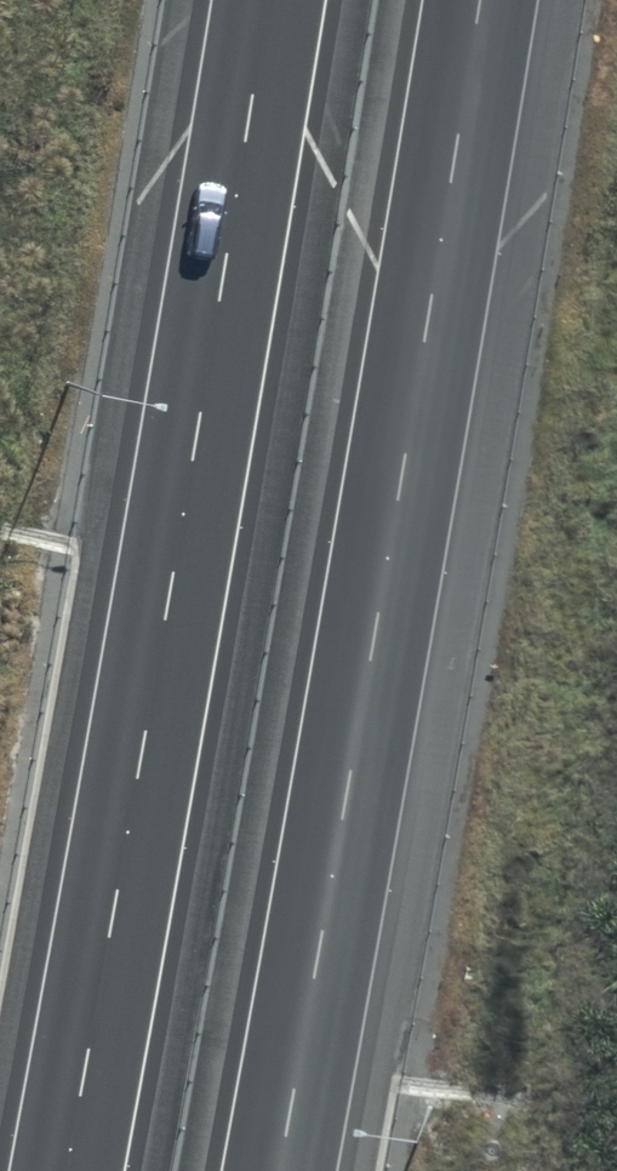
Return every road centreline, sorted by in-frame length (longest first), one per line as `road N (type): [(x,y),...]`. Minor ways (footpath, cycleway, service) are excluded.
road 1 (motorway): [(484,0),(281,1170)]
road 2 (motorway): [(66,1170),(268,0)]

